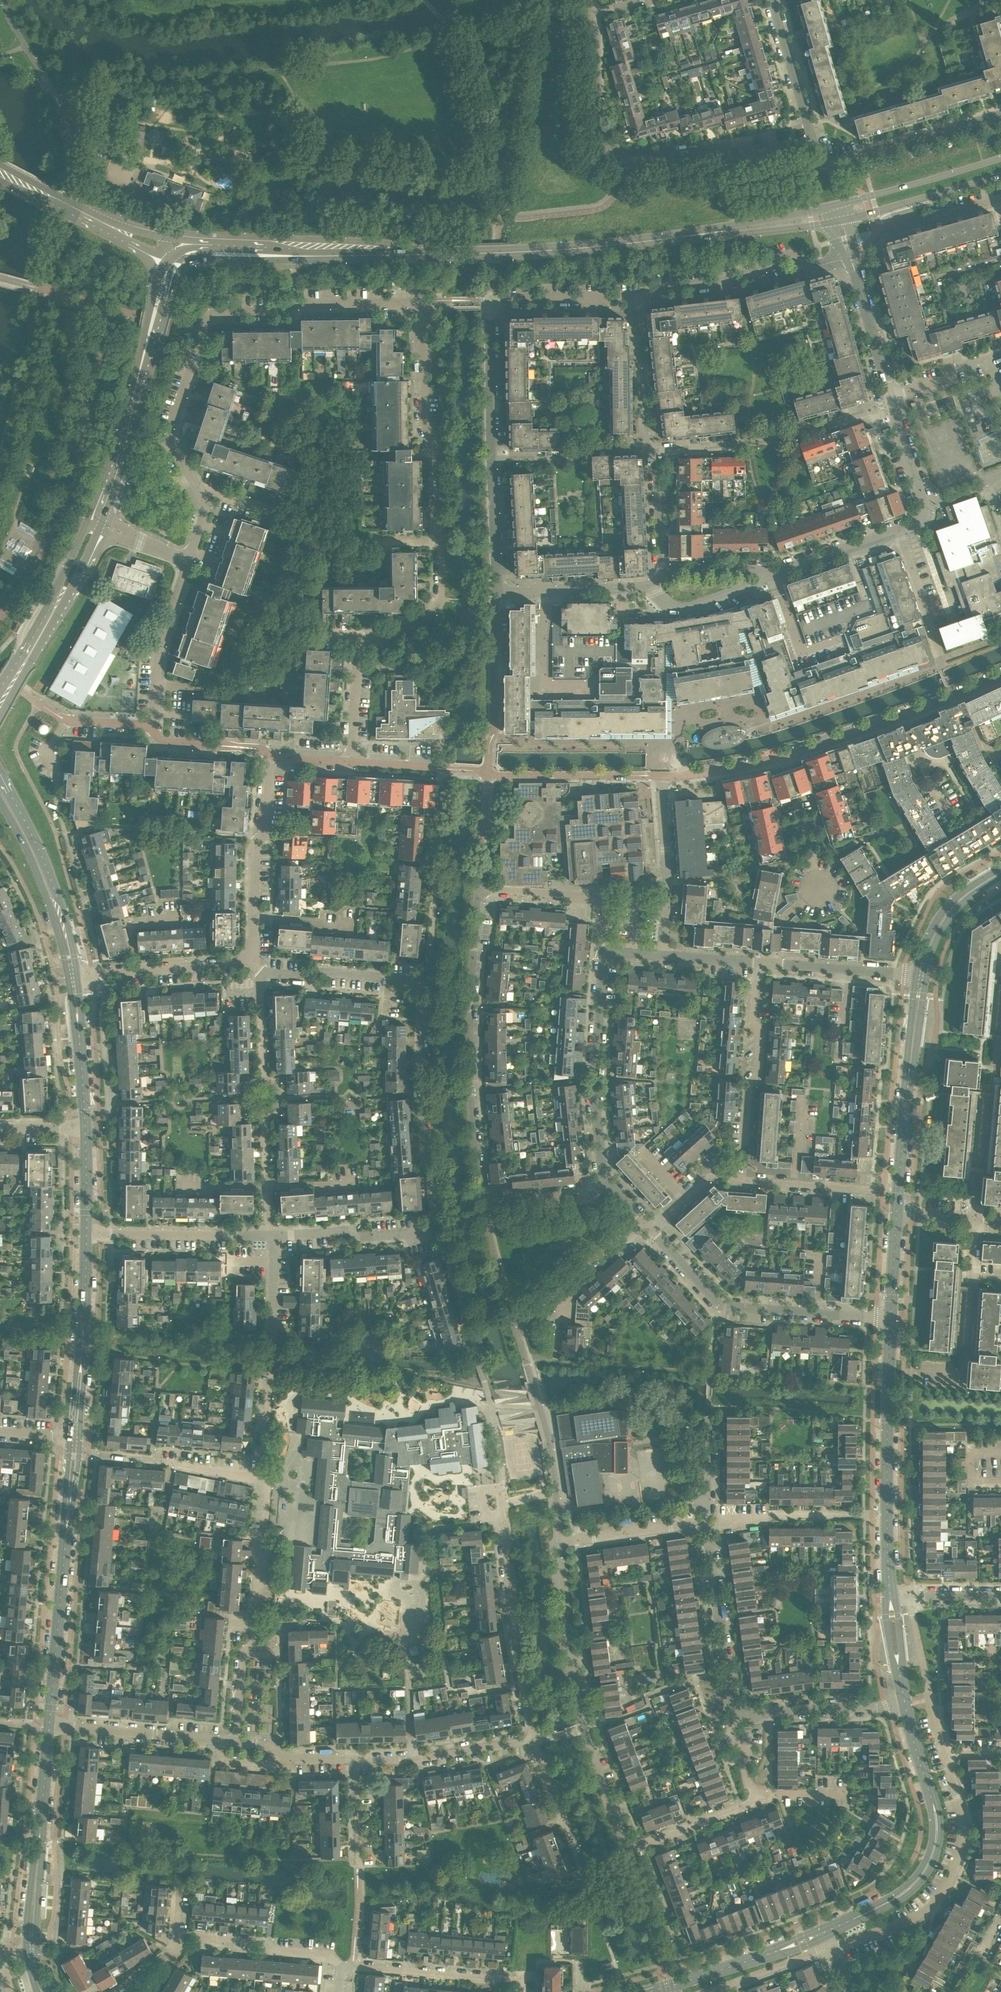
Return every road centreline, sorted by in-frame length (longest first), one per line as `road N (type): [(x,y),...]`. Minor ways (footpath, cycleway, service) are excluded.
road 1 (residential): [(606,953),(606,908),(597,896),(477,893),(469,1006),(483,1203),(591,1199),(611,1186)]
road 2 (residential): [(350,762),(359,653),(439,603),(437,457),(423,413),(419,304)]
road 3 (residential): [(188,561),(205,508),(171,432),(212,315),(301,303),(419,304)]
road 4 (tertiary): [(242,253),(511,253),(708,231)]
road 5 (residential): [(500,591),(492,299),(636,297)]
road 6 (residential): [(274,1235),(434,1230),(420,1093),(421,983)]
road 7 (residential): [(76,975),(251,961),(255,848),(275,757)]
road 8 (residential): [(596,15),(599,128),(630,158),(736,142),(752,150),(813,142)]
road 9 (residential): [(626,1853),(570,1678),(558,1541)]
road 10 (tertiary): [(904,1704),(936,1822),(932,1854),(909,1888),(822,1933)]
road 11 (tertiary): [(48,1725),(75,1439)]
road 12 (tertiary): [(890,1318),(890,1595)]
road 13 (residential): [(828,1948),(902,1924),(953,1874),(962,1820),(944,1752)]
road 14 (residential): [(890,1318),(727,1307),(652,1231)]
road 15 (residential): [(236,1741),(256,1617),(267,1486),(261,1477)]
road 16 (residential): [(652,1231),(715,1178),(873,1190)]
road 17 (tertiary): [(921,974),(895,1211)]
road 18 (residential): [(611,1186),(601,1167),(595,1093),(606,953)]
road 19 (residential): [(533,1739),(500,1514)]
road 20 (tertiary): [(32,1950),(48,1725)]
road 21 (residential): [(636,297),(738,280),(787,256),(815,265),(850,257)]
road 22 (tertiary): [(98,520),(156,309)]
road 23 (residential): [(421,983),(441,768)]
road 24 (tertiary): [(76,975),(56,893),(0,775)]
road 25 (tertiary): [(75,1439),(87,1233)]
road 26 (residential): [(813,142),(830,164),(1000,115)]
road 27 (residential): [(736,1718),(707,1522)]
road 28 (tertiary): [(0,802),(52,910),(67,976)]
road 29 (residential): [(520,1991),(507,1978),(344,1968)]
road 30 (residential): [(87,1233),(268,1235)]
road 31 (residential): [(746,1138),(750,1083),(760,1075),(757,962)]
road 32 (residential): [(355,1761),(418,1759),(533,1739)]
road 33 (residential): [(179,1950),(190,1937),(256,1942),(328,1953),(344,1968)]
road 34 (residential): [(663,955),(663,779)]
road 35 (residential): [(221,1740),(48,1725)]
road 36 (tertiary): [(1000,158),(834,205)]
road 37 (residential): [(149,726),(161,645),(188,561)]
road 38 (tertiary): [(838,222),(1000,175)]
road 39 (residential): [(736,1718),(904,1704)]
road 40 (residential): [(515,1326),(643,1220)]
road 41 (residential): [(757,962),(921,974)]
road 42 (residential): [(261,1477),(99,1455)]
road 43 (tertiary): [(822,1933),(668,1987)]
road 44 (residential): [(421,983),(261,973)]
road 45 (residential): [(944,1752),(909,1596)]
road 46 (residential): [(702,1497),(703,1421),(697,1425),(698,1495)]
road 47 (residential): [(707,1522),(558,1541)]
road 48 (residential): [(650,585),(500,591)]
road 49 (residential): [(772,0),(813,142)]
road 50 (residential): [(493,737),(500,591)]
road 51 (residential): [(650,585),(669,606),(690,607),(779,572)]
road 52 (residential): [(891,396),(850,257)]
road 53 (residential): [(580,1870),(533,1739)]
road 54 (residential): [(626,1853),(743,1805),(750,1795)]
road 55 (residential): [(918,1372),(961,1372),(968,1277)]
road 56 (tertiary): [(1000,872),(941,919),(921,974)]
road 57 (residential): [(918,520),(926,508),(891,396)]
road 58 (tertiary): [(708,231),(838,222)]
road 59 (residential): [(49,764),(68,720),(149,726)]
road 60 (residential): [(905,715),(783,757)]
road 61 (tertiary): [(834,205),(708,231)]
road 62 (residential): [(665,575),(654,449)]
road 63 (residential): [(779,572),(897,530)]
road 64 (residential): [(783,757),(663,779)]
road 65 (residential): [(973,1217),(986,1097)]

